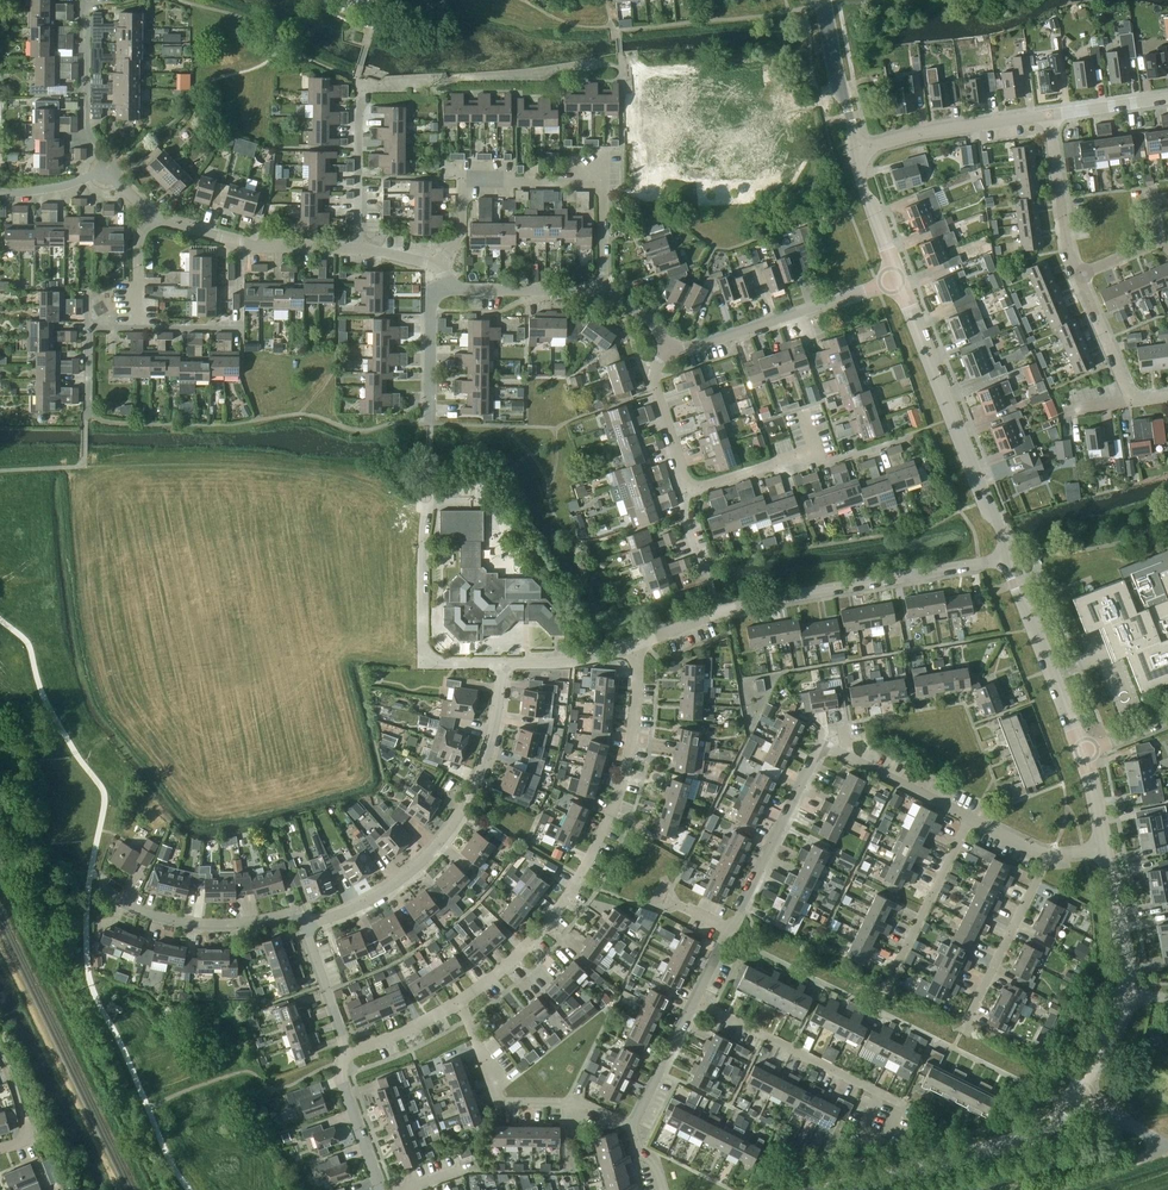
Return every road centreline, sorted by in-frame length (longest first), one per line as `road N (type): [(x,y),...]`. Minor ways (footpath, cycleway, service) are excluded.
road 1 (residential): [(459,1000),(538,932),(601,835),(632,729),(634,646)]
road 2 (residential): [(634,646),(716,612),(1004,559)]
road 3 (residential): [(974,816),(823,743),(727,929)]
road 4 (residential): [(304,926),(379,895),(443,839),(485,760),(502,662)]
road 5 (tertiary): [(1004,559),(898,278)]
road 6 (tertiary): [(824,1189),(1009,1142),(1059,1120),(1079,1096)]
road 7 (residential): [(873,1141),(887,1109),(879,1094),(694,999)]
road 8 (residential): [(633,1125),(582,1104),(499,1103),(459,1000)]
road 9 (residential): [(87,409),(89,327),(139,327),(139,242),(156,217)]
road 10 (residential): [(898,278),(686,348),(668,344)]
road 11 (residential): [(689,486),(798,453),(826,462),(915,430)]
road 12 (residential): [(438,266),(459,239),(459,181),(602,182)]
road 13 (residential): [(304,926),(294,913),(228,922),(166,916),(136,906),(92,873)]
road 14 (tertiary): [(1082,752),(1004,559)]
road 15 (residential): [(357,248),(241,244),(156,217)]
road 16 (residential): [(853,149),(1048,114)]
road 17 (residential): [(429,664),(420,656),(429,476)]
road 18 (residential): [(889,979),(974,816)]
road 19 (residential): [(966,1018),(1048,854)]
road 20 (residential): [(109,170),(84,128),(84,0)]
road 21 (residential): [(1078,275),(1048,114)]
road 22 (residential): [(357,248),(360,85)]
road 23 (residential): [(604,291),(460,291),(447,280)]
road 24 (tertiary): [(853,149),(824,0)]
road 25 (residential): [(689,486),(655,391),(668,344)]
road 26 (residential): [(430,423),(431,296),(447,280)]
road 27 (tertiary): [(1126,994),(1104,847)]
road 28 (residential): [(380,1189),(340,1070),(348,1051)]
road 29 (residential): [(633,1125),(694,999)]
road 30 (residential): [(1132,401),(1078,275)]
road 31 (tertiary): [(898,278),(853,149)]
road 32 (residential): [(502,662),(573,661),(634,646)]
road 33 (residential): [(348,1051),(304,926)]
road 34 (residential): [(348,1051),(459,1000)]
road 35 (track): [(1164,1147),(1050,1189)]
road 36 (residential): [(1048,114),(1167,98)]

